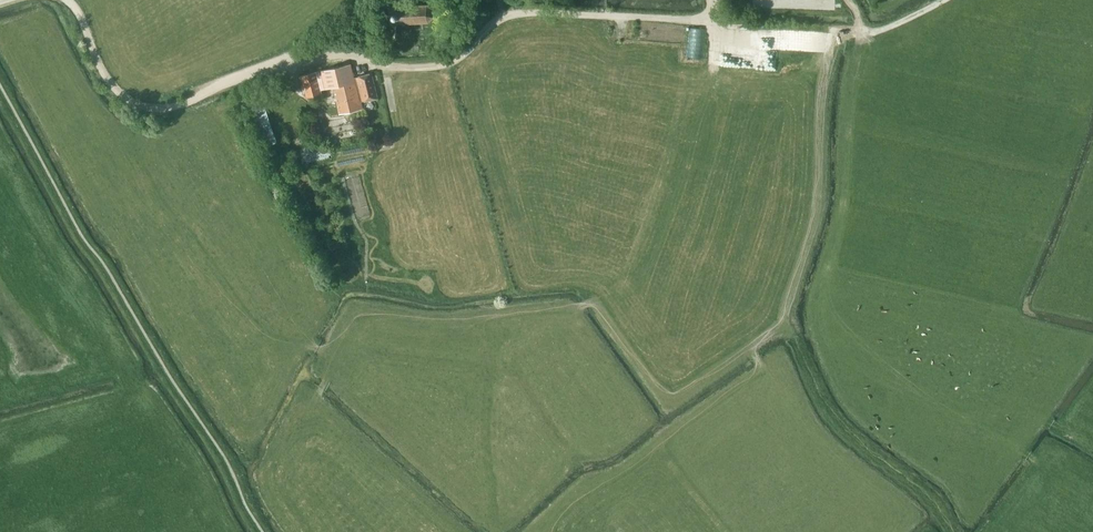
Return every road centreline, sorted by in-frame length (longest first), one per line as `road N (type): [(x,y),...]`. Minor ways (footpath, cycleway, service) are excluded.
road 1 (track): [(710,23),(525,13),(501,18),(451,62),(385,67),(336,54),(155,108),(116,91),(79,18)]

